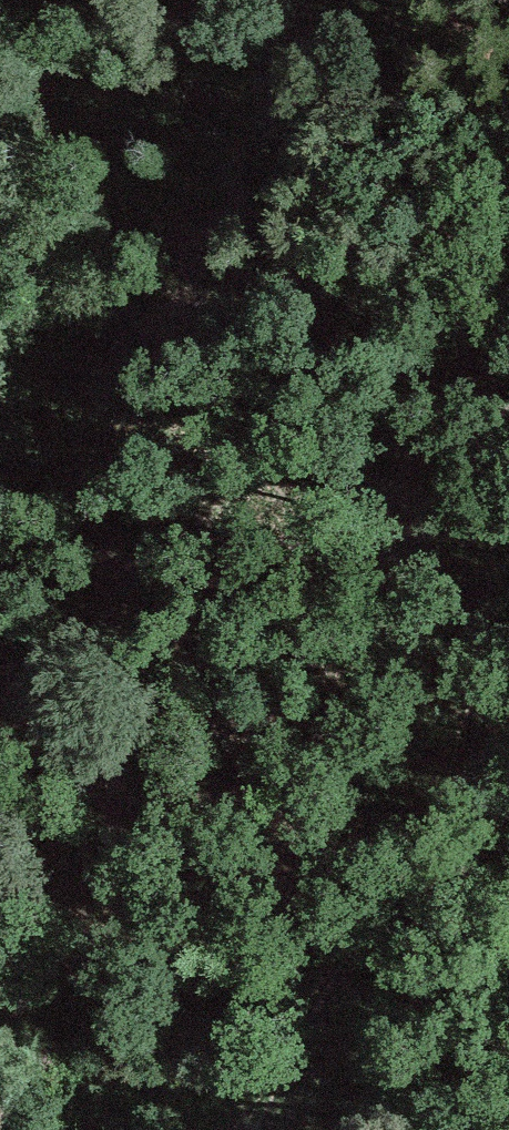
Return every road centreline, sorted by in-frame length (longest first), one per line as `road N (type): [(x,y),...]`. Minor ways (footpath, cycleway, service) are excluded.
road 1 (track): [(508,461),(480,657),(454,758),(400,889),(255,1129)]
road 2 (track): [(391,0),(398,103),(425,189),(445,219),(508,253)]
road 3 (track): [(89,1129),(42,946),(0,870)]

